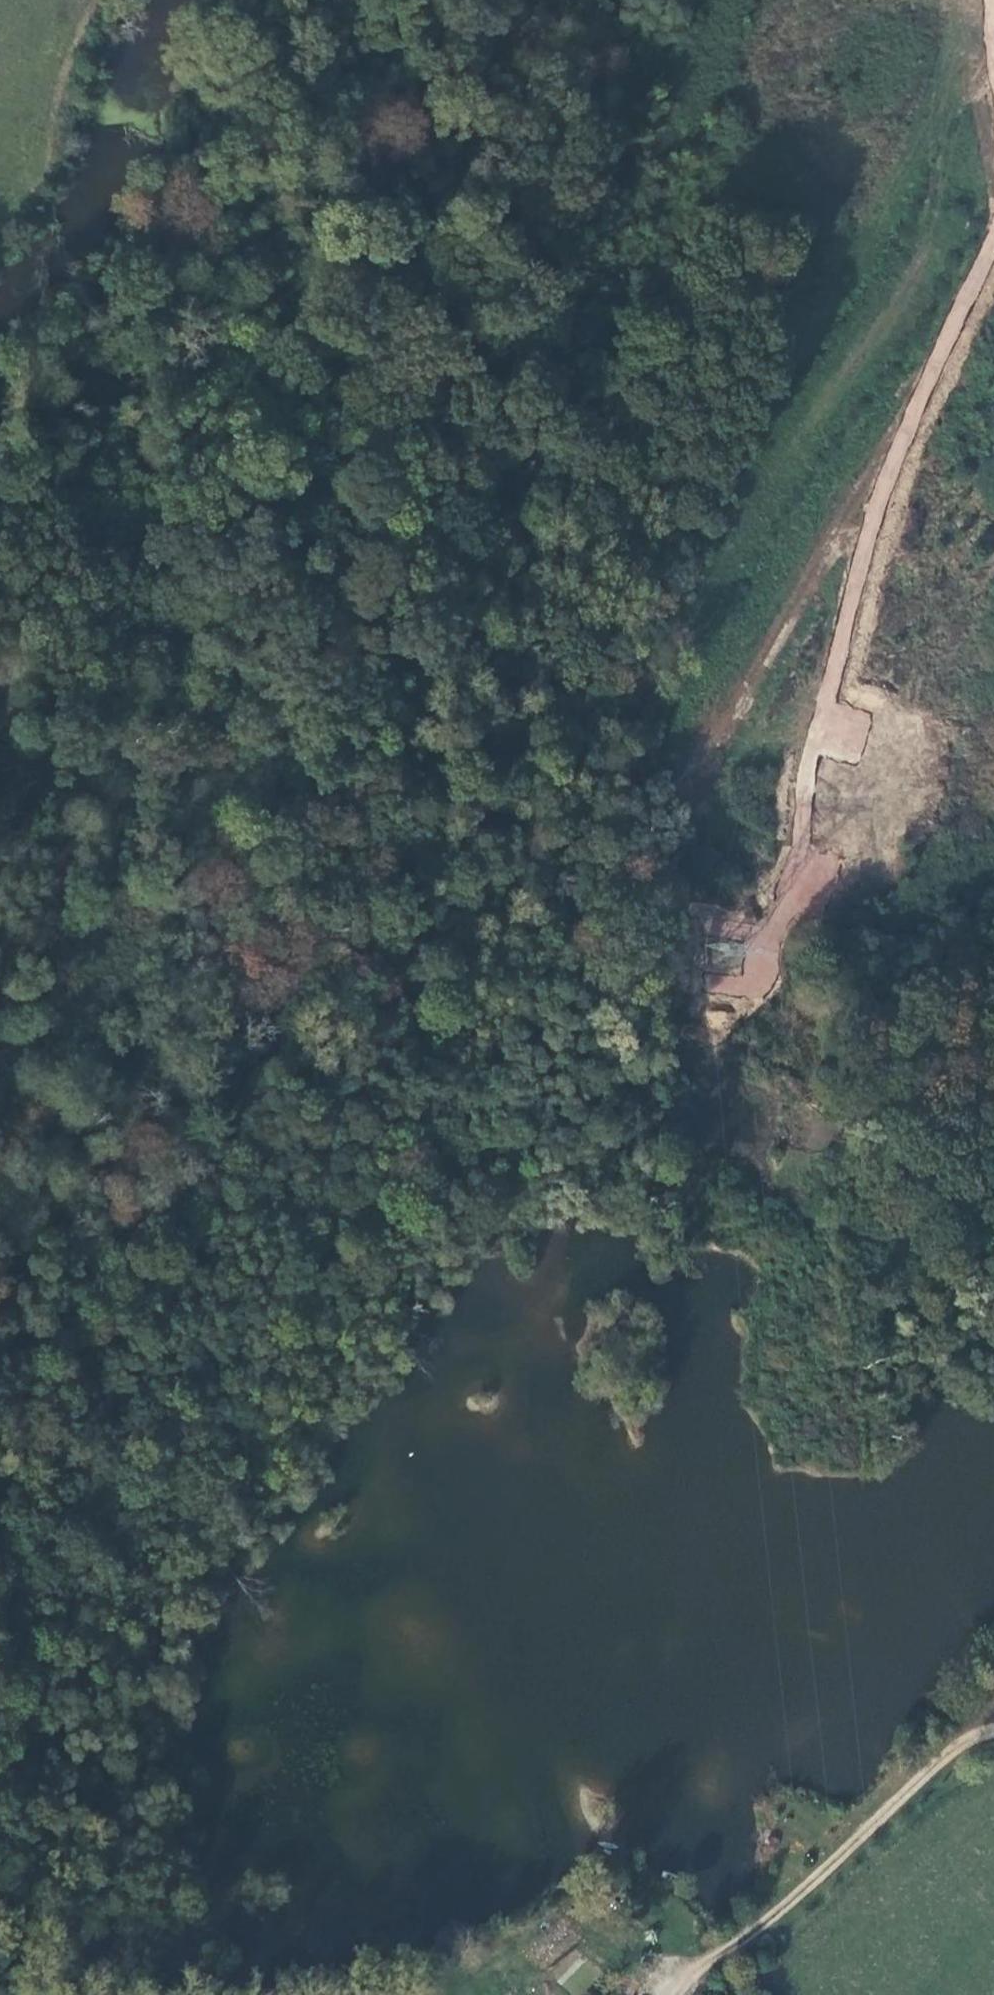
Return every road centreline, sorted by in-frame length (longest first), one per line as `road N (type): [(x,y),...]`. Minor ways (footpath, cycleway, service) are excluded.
road 1 (unclassified): [(993,1725),(974,1727),(766,1925),(678,1980)]

